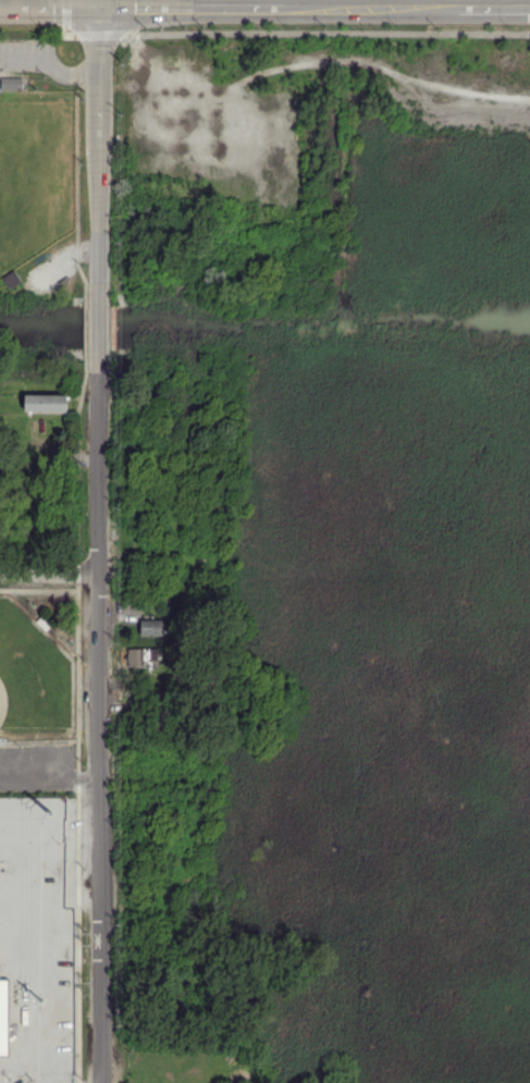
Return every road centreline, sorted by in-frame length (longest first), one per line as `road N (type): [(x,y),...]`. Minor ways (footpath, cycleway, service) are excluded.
road 1 (residential): [(100,372),(101,1082)]
road 2 (tertiary): [(0,7),(529,7)]
road 3 (residential): [(99,0),(100,285)]

